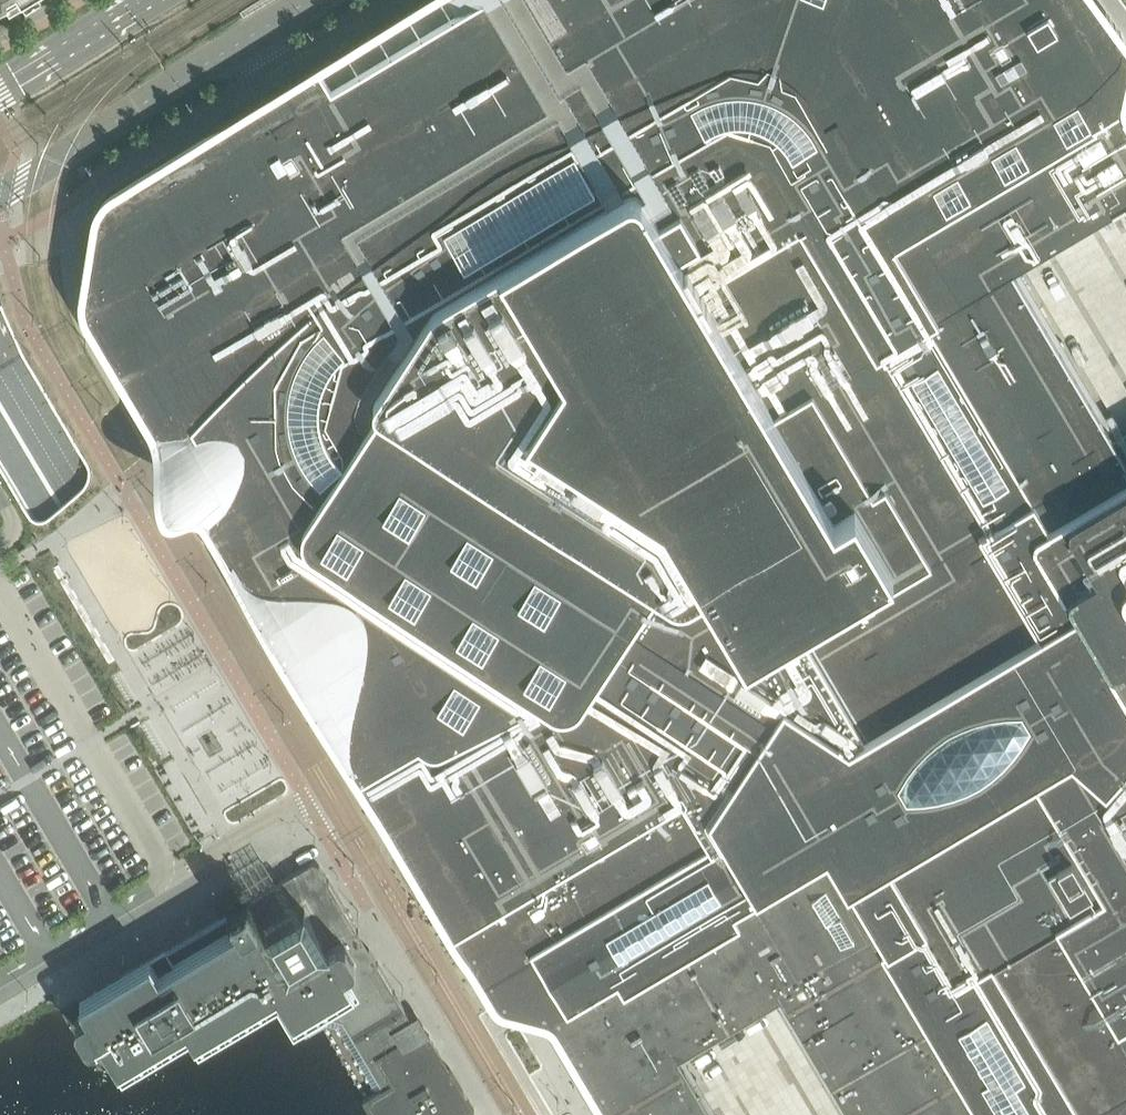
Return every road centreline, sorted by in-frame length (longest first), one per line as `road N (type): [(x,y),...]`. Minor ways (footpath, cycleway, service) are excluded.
road 1 (secondary): [(0,199),(309,0)]
road 2 (secondary): [(133,0),(0,81)]

